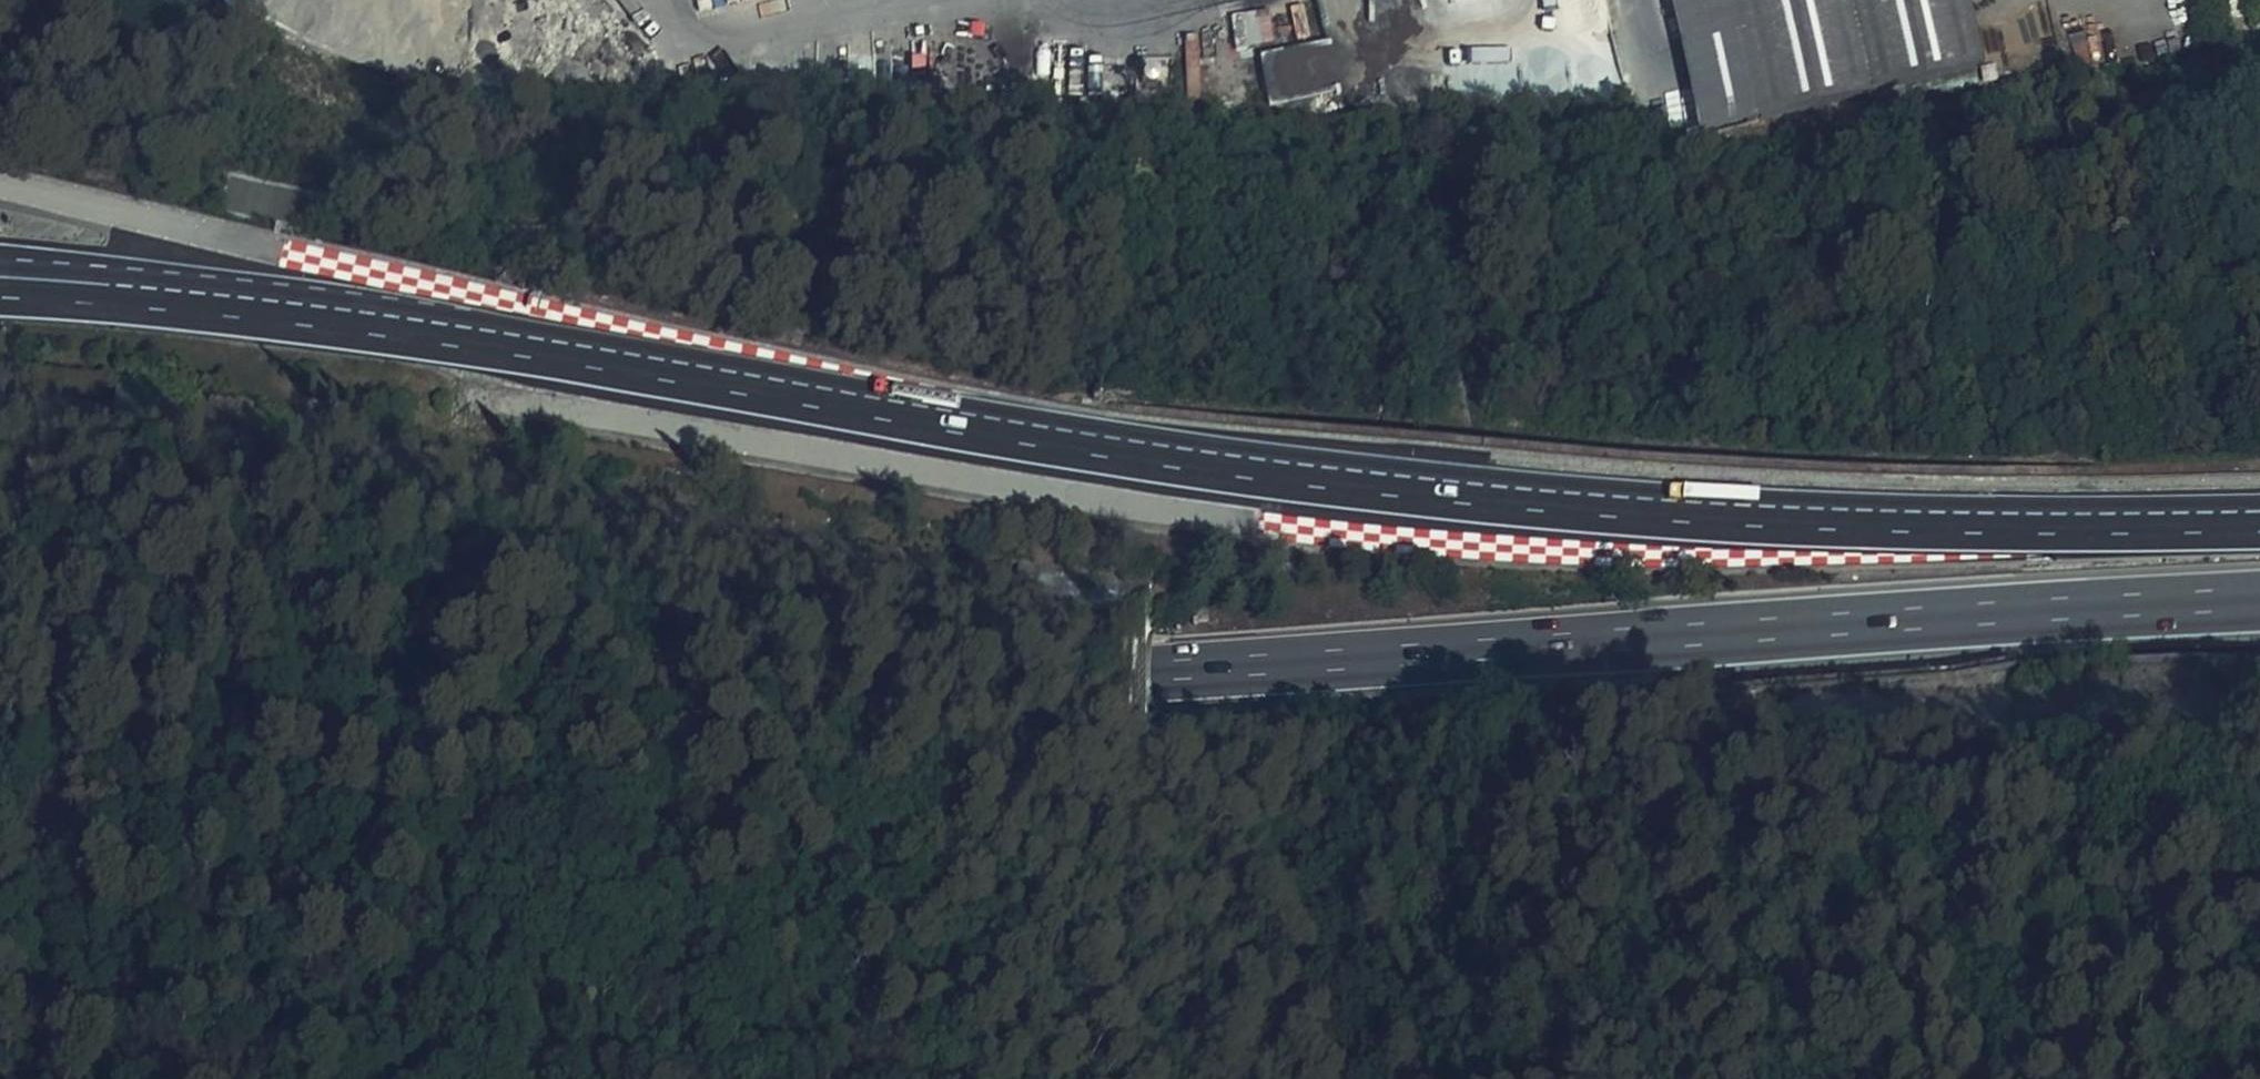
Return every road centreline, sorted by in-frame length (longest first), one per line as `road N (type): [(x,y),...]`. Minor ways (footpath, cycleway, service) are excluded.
road 1 (motorway): [(0,624),(635,658),(1153,660),(2259,593)]
road 2 (motorway): [(2259,523),(1714,516),(1461,495),(1091,445),(433,334),(111,292)]

